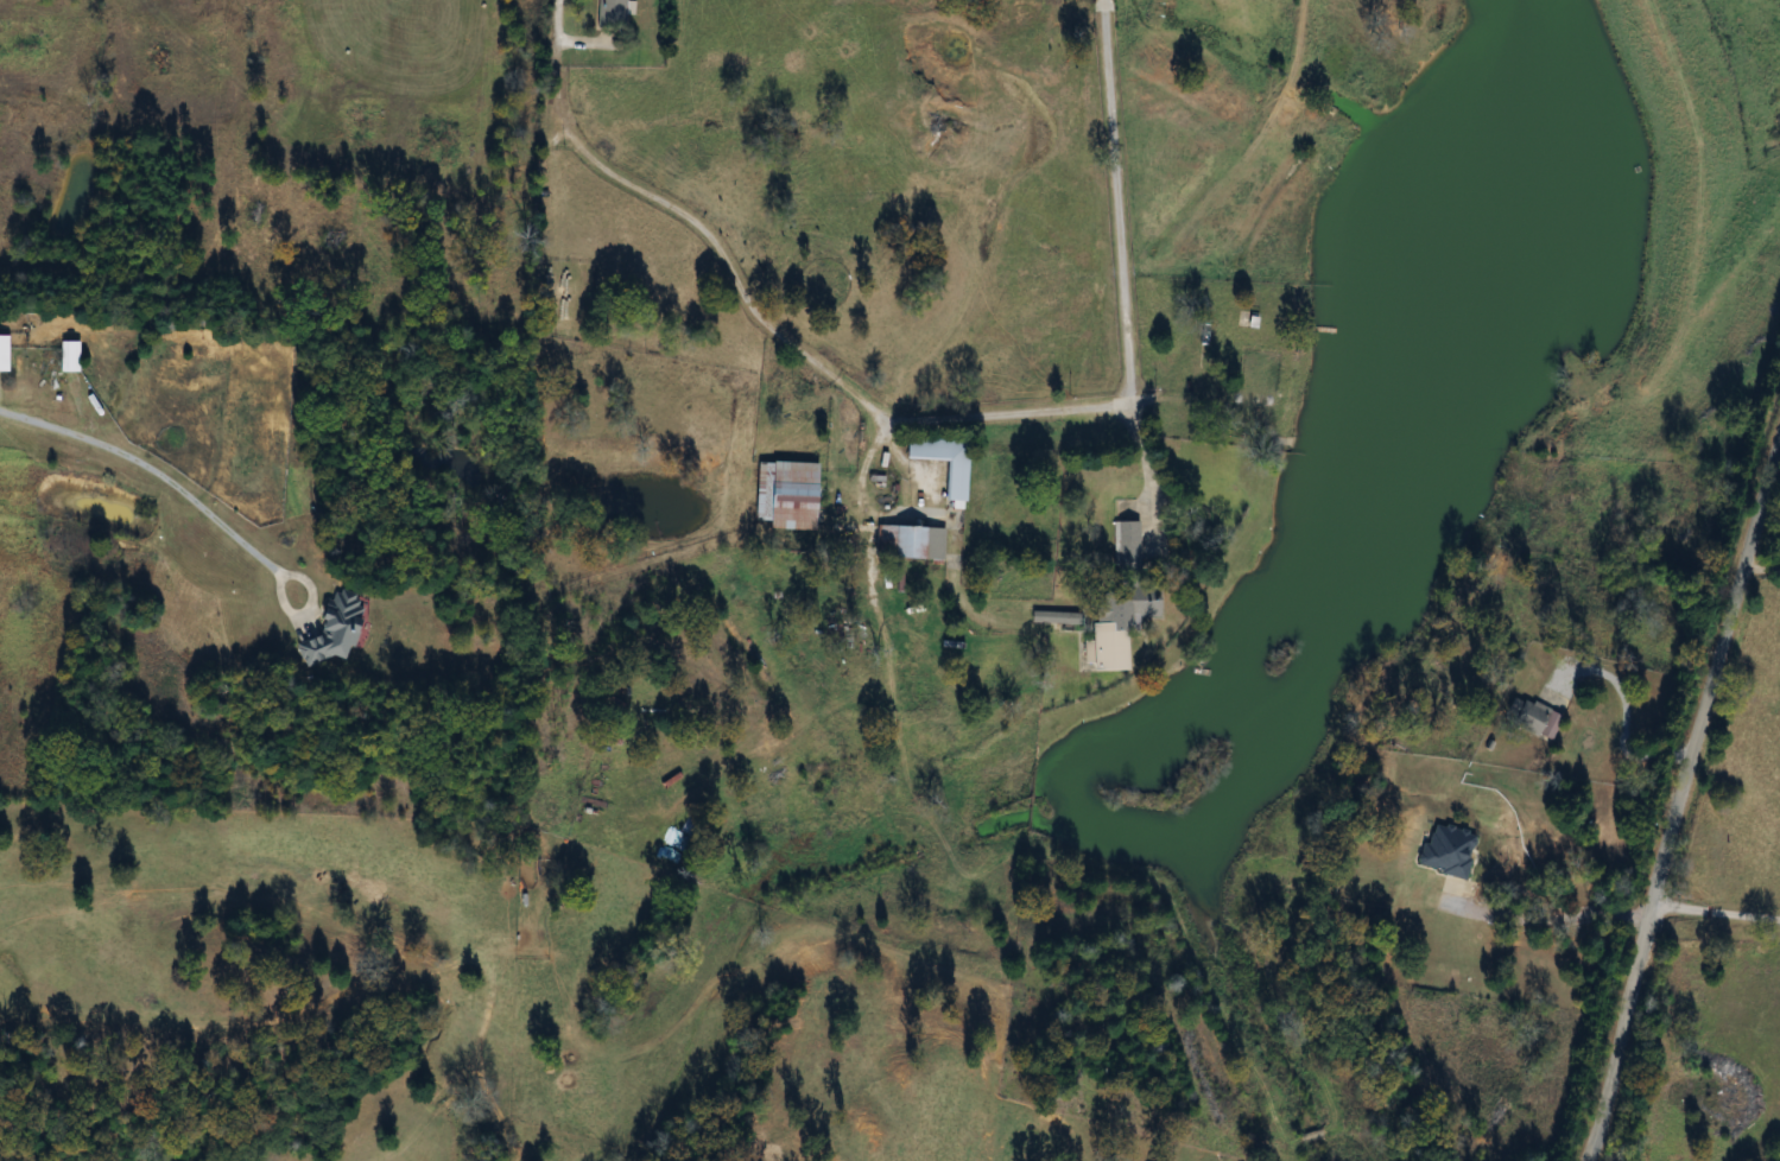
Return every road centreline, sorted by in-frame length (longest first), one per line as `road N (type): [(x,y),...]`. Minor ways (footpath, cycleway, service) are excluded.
road 1 (tertiary): [(1779,449),(1581,1160)]

